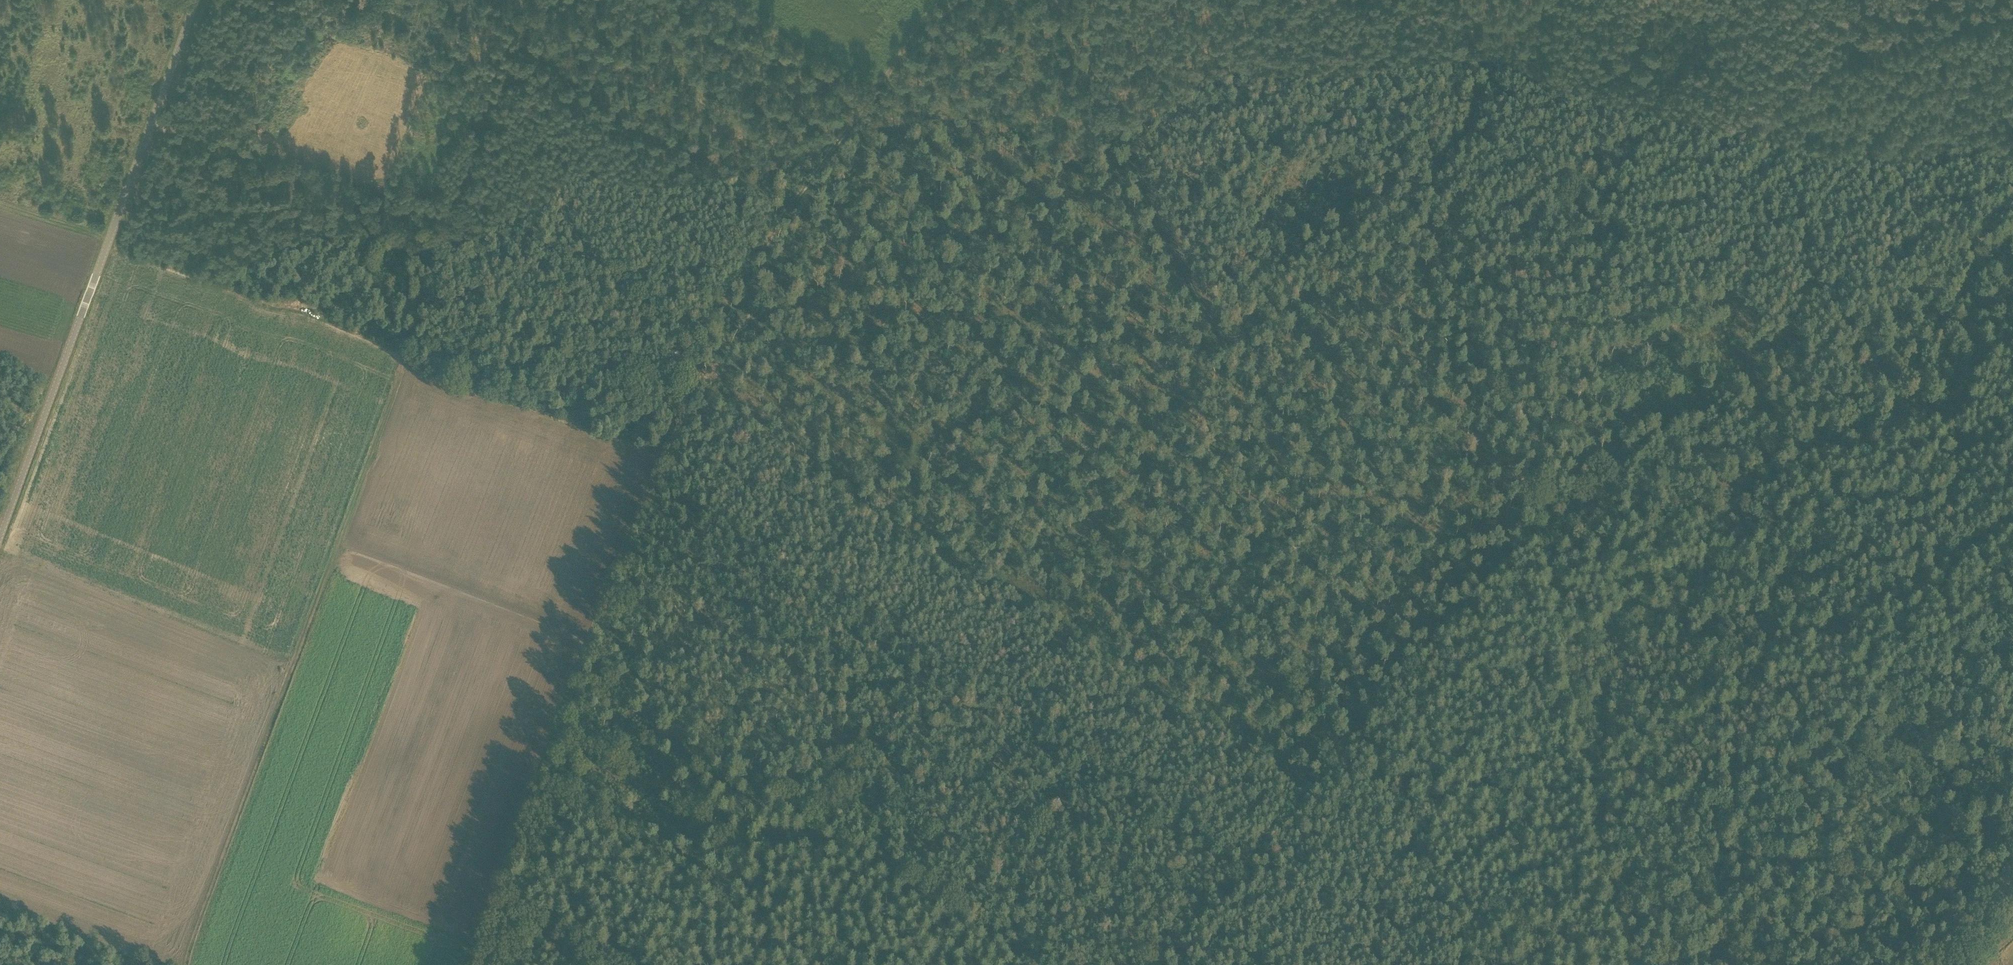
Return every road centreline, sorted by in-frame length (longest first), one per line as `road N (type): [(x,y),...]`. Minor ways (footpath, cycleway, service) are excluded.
road 1 (track): [(505,72),(180,964)]
road 2 (track): [(1437,240),(1640,141),(1767,101),(1846,48),(2012,8)]
road 3 (unclassified): [(0,536),(195,0)]
road 4 (track): [(1158,964),(1423,648),(1517,551),(1539,545)]
road 5 (track): [(563,726),(720,318),(786,213)]
road 6 (track): [(1539,545),(1614,928)]
road 7 (track): [(1207,343),(1260,0)]
road 8 (track): [(1061,32),(1207,343)]
road 9 (track): [(108,240),(248,297),(252,316),(280,325),(300,316),(404,354)]
road 10 (track): [(1539,545),(1435,260)]
road 11 (track): [(1435,260),(1476,42),(1455,0)]
road 12 (track): [(786,213),(935,0)]
road 13 (track): [(471,964),(563,726)]
road 14 (track): [(1435,260),(1207,343)]

